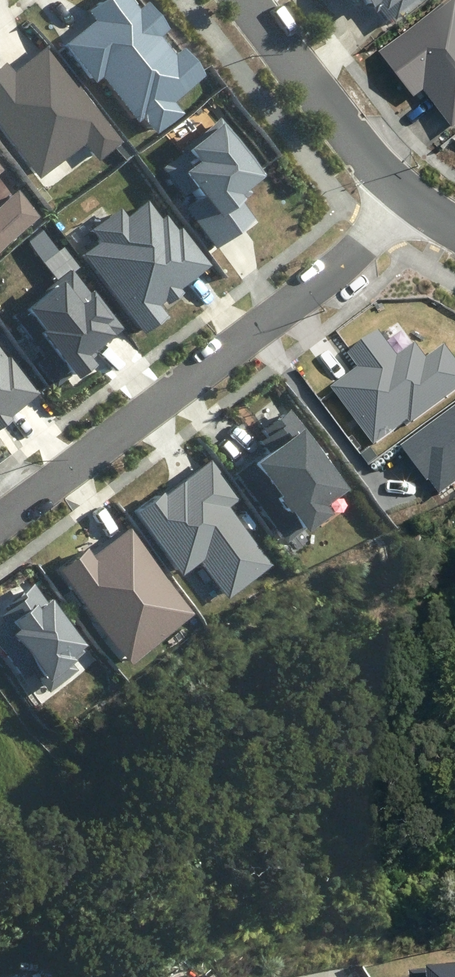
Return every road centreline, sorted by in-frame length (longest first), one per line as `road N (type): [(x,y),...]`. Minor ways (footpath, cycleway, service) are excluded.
road 1 (residential): [(0,518),(334,271),(411,196)]
road 2 (residential): [(411,196),(354,142),(242,0)]

